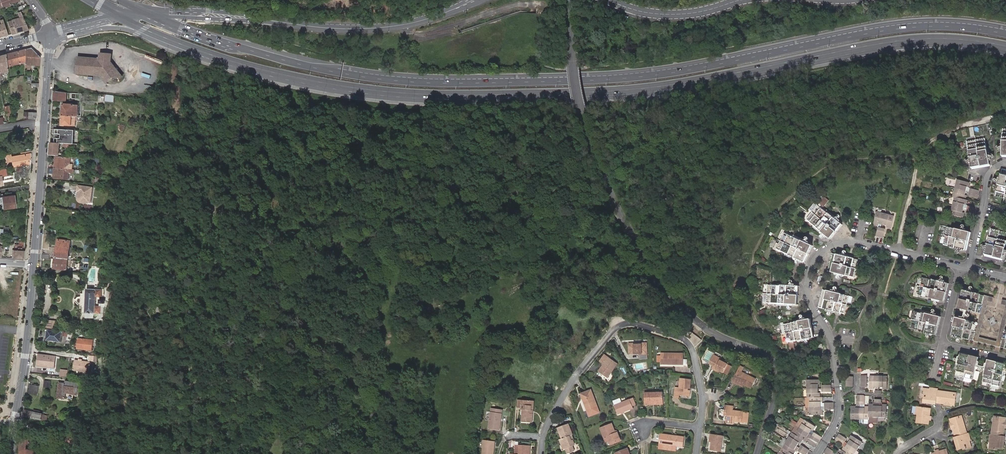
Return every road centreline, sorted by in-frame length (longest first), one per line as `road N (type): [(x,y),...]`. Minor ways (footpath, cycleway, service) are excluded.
road 1 (primary): [(1005,33),(915,26),(649,75),(420,81),(314,68),(146,13)]
road 2 (primary): [(239,65),(381,93),(563,95),(686,85),(918,41),(1005,48)]
road 3 (unclassified): [(570,0),(583,116),(621,217),(682,309),(747,348)]
road 4 (track): [(1005,117),(946,133),(915,167),(885,295),(886,322),(903,363),(900,452)]
road 5 (secondary): [(474,0),(403,25),(363,28),(146,13)]
road 6 (track): [(920,154),(837,160),(779,207),(750,263),(747,303),(764,337)]
road 7 (residential): [(700,394),(683,340),(617,325),(583,362),(539,436)]
road 8 (secondary): [(49,33),(34,264)]
road 9 (residential): [(834,370),(829,334),(808,297),(807,267),(846,241),(900,252)]
road 10 (unclassified): [(64,29),(126,29),(239,65)]
road 11 (secondary): [(34,264),(14,422)]
road 12 (residential): [(959,268),(946,341),(1005,358)]
road 13 (tertiary): [(741,0),(673,14),(610,0)]
road 14 (primary): [(119,17),(239,65)]
road 15 (unclassified): [(756,453),(780,372),(769,357),(747,348)]

